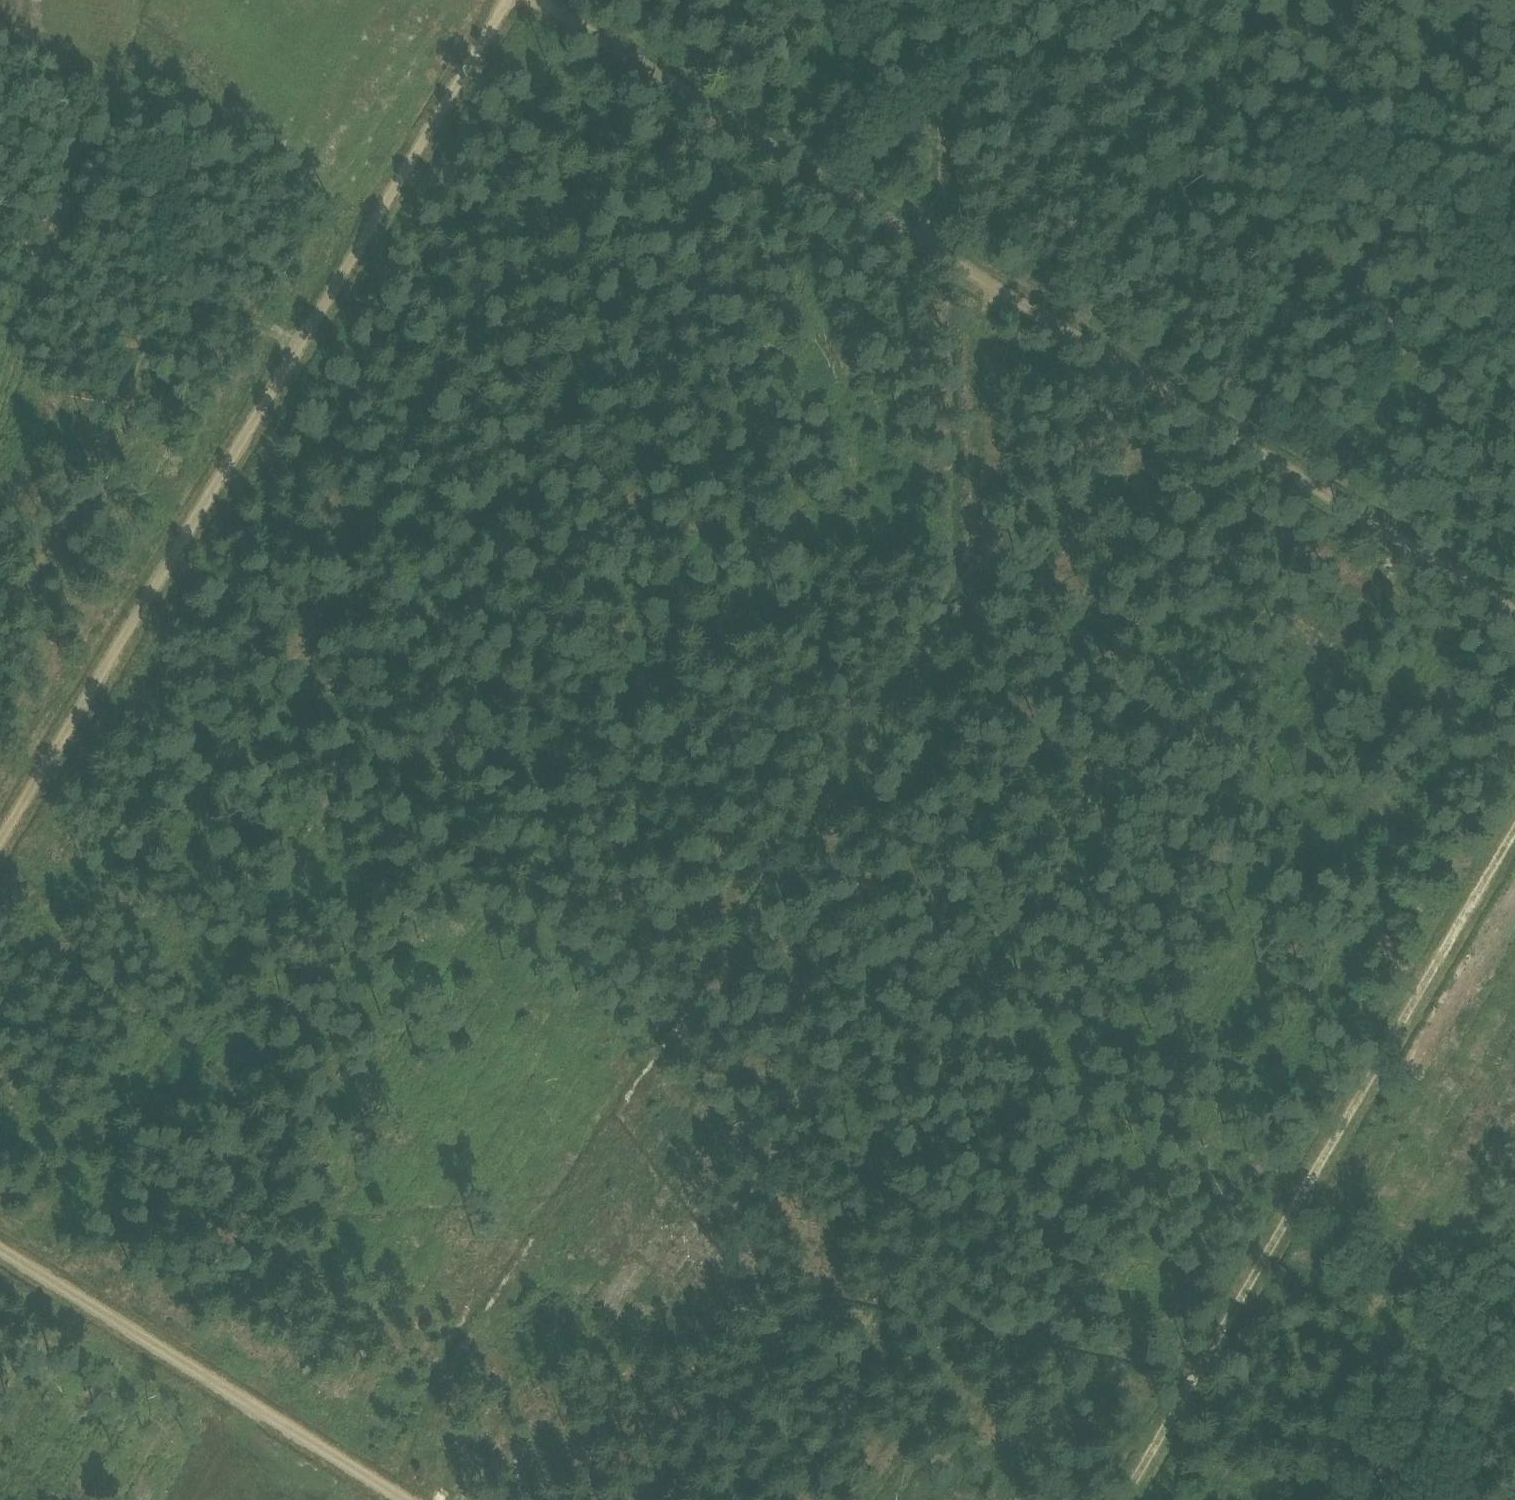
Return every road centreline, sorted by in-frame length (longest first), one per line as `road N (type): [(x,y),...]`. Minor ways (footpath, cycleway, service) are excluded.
road 1 (track): [(536,0),(1514,610)]
road 2 (track): [(0,844),(517,0)]
road 3 (track): [(1125,1499),(1514,834)]
road 4 (track): [(410,1499),(0,1246)]

